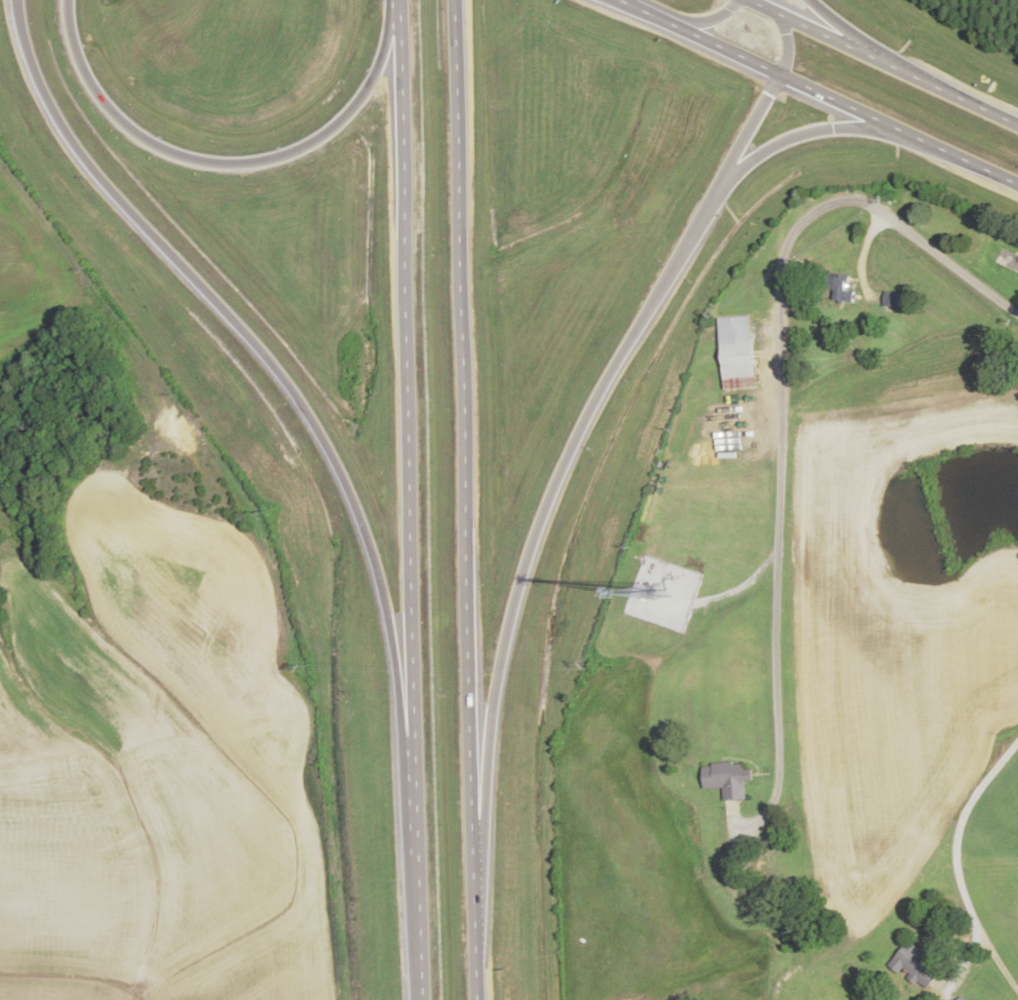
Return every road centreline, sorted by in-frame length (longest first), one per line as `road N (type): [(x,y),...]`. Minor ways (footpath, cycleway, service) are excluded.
road 1 (trunk): [(19,0),(40,91),(77,158),(288,389),(332,458),(368,538),(386,595),(403,720),(419,916)]
road 2 (motorway): [(477,924),(452,0)]
road 3 (motorway): [(395,0),(419,916)]
road 4 (residential): [(1017,314),(857,199),(823,206),(795,228),(780,257),(776,734)]
road 5 (trunk): [(477,924),(493,698),(508,617),(548,491),(582,413),(700,223)]
road 6 (motorway): [(388,0),(371,71),(331,128),(286,156),(234,167),(165,154),(121,125),(81,66),(70,0)]
road 7 (trunk): [(676,25),(1017,185)]
road 8 (residential): [(1017,990),(983,935),(955,854),(970,802),(1017,742)]
road 9 (trunk): [(700,223),(776,146),(835,128),(906,134)]
road 10 (trunk): [(700,223),(787,56),(772,11)]
road 11 (trunk): [(1017,124),(882,61)]
road 12 (trunk): [(882,61),(749,0)]

